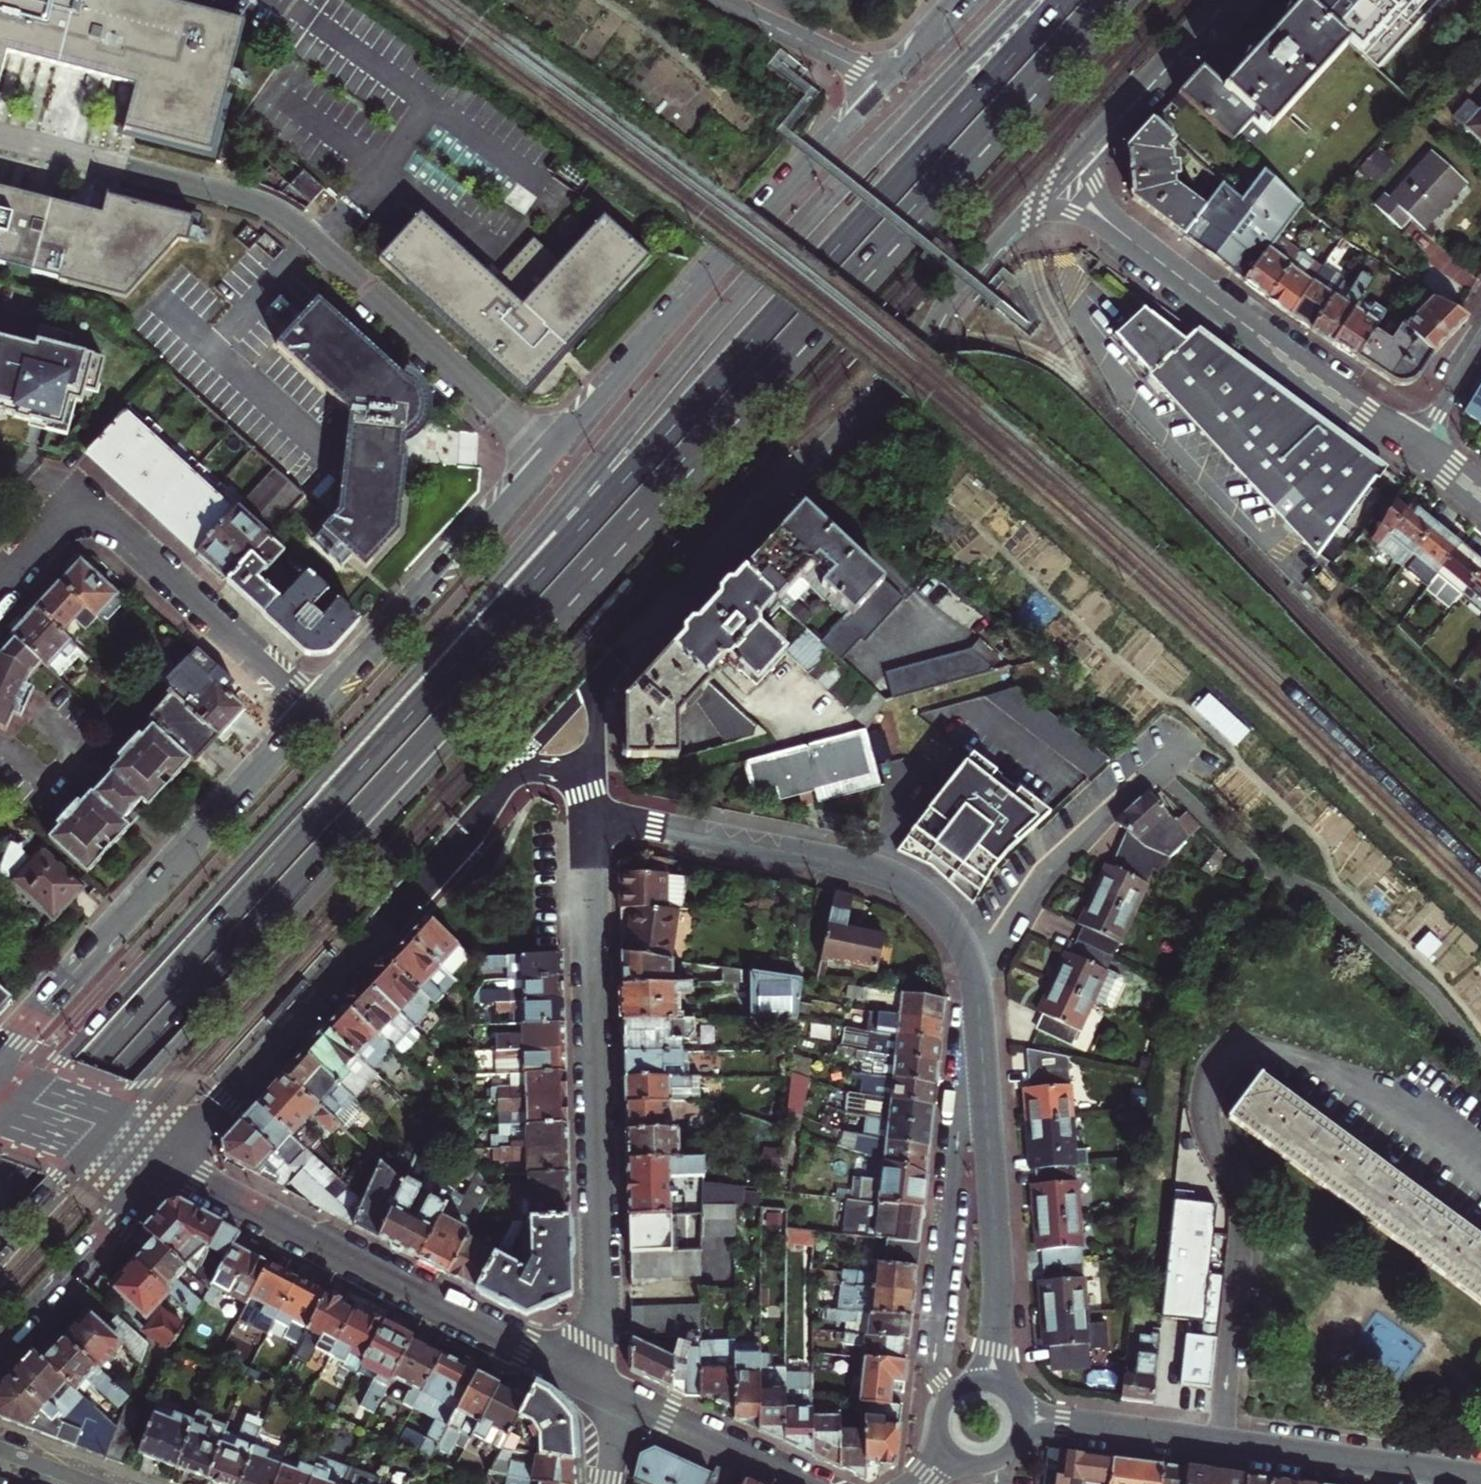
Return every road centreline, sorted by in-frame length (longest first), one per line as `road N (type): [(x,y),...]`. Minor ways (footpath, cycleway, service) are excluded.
road 1 (primary): [(1063,0),(0,1169)]
road 2 (primary): [(1025,0),(737,304),(528,551),(22,1104)]
road 3 (primary): [(0,1211),(573,580)]
road 4 (primary): [(573,580),(1103,0)]
road 5 (tertiary): [(591,769),(601,677),(913,353),(953,288),(1053,180)]
road 6 (primary): [(96,1136),(501,688),(573,580)]
road 7 (residential): [(551,453),(278,212),(0,136)]
road 8 (tertiary): [(168,1164),(509,780),(532,768),(591,769)]
road 9 (tertiary): [(588,815),(601,1389)]
road 10 (tertiary): [(886,86),(551,453)]
road 11 (tertiary): [(601,1389),(168,1164)]
road 12 (tertiary): [(311,710),(0,1056)]
road 13 (residential): [(977,997),(952,925),(906,883),(588,815)]
road 14 (tertiary): [(1480,1478),(1093,1424),(1022,1422)]
road 15 (residential): [(1417,448),(1306,374),(1053,180)]
road 16 (residential): [(987,1383),(999,1273),(977,997)]
road 17 (tertiary): [(551,453),(311,710)]
road 18 (residential): [(977,997),(1056,865),(1175,755)]
road 19 (residential): [(83,495),(311,710)]
road 20 (tertiary): [(0,1344),(168,1164)]
road 21 (tertiary): [(1053,180),(1219,0)]
road 22 (tertiary): [(800,1483),(625,1400)]
road 23 (residential): [(886,86),(726,0)]
road 24 (primary): [(0,1240),(96,1136)]
road 25 (residential): [(1480,343),(1417,448)]
road 26 (residential): [(83,495),(0,585)]

